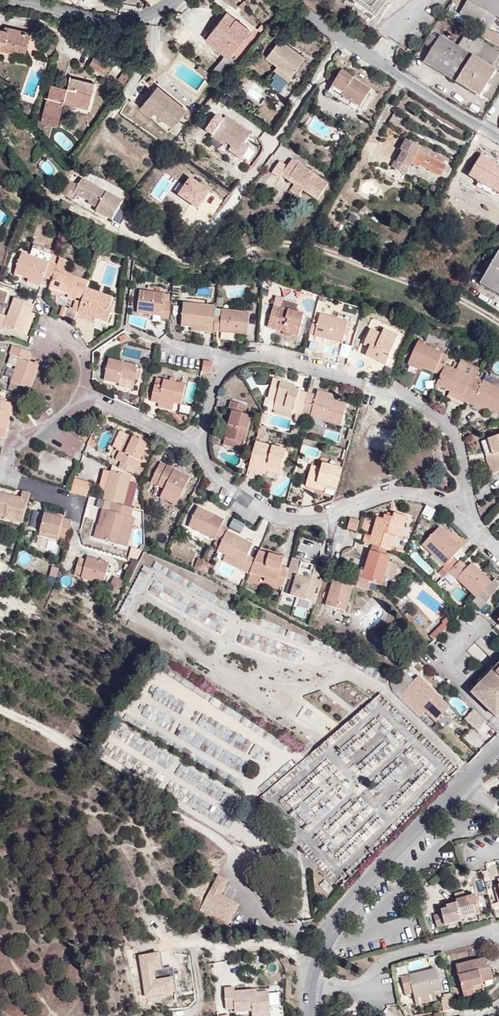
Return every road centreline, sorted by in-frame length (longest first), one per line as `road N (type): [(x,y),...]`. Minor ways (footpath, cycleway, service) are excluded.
road 1 (residential): [(313,1015),(311,964),(344,905),(498,748)]
road 2 (residential): [(466,512),(464,453),(452,429),(393,388),(267,352),(223,361)]
road 3 (residential): [(205,452),(233,491),(264,509),(308,517),(411,496),(443,498),(466,512)]
road 4 (unclassified): [(293,0),(498,134)]
road 5 (unclassified): [(0,0),(99,18),(152,13),(173,0)]
road 6 (residential): [(81,397),(18,446),(9,474),(52,498)]
road 7 (residential): [(81,397),(205,452)]

